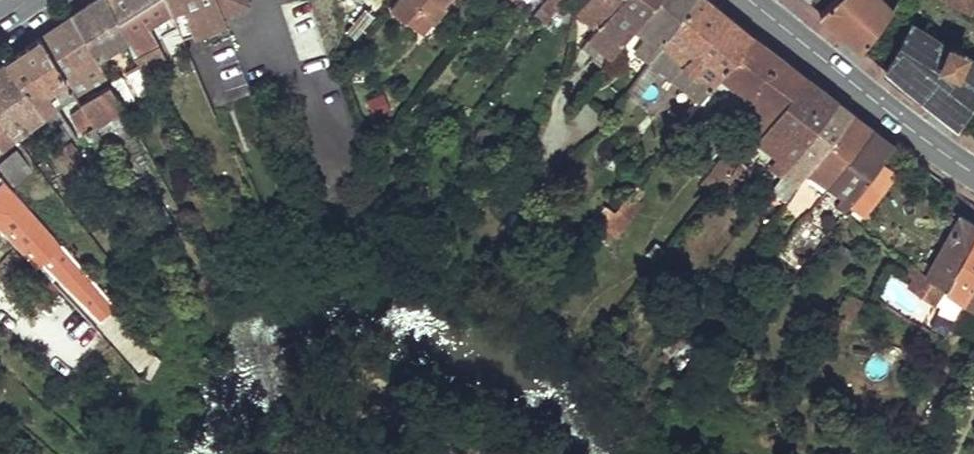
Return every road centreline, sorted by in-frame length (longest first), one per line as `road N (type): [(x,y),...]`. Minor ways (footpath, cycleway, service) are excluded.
road 1 (tertiary): [(973,174),(750,0)]

